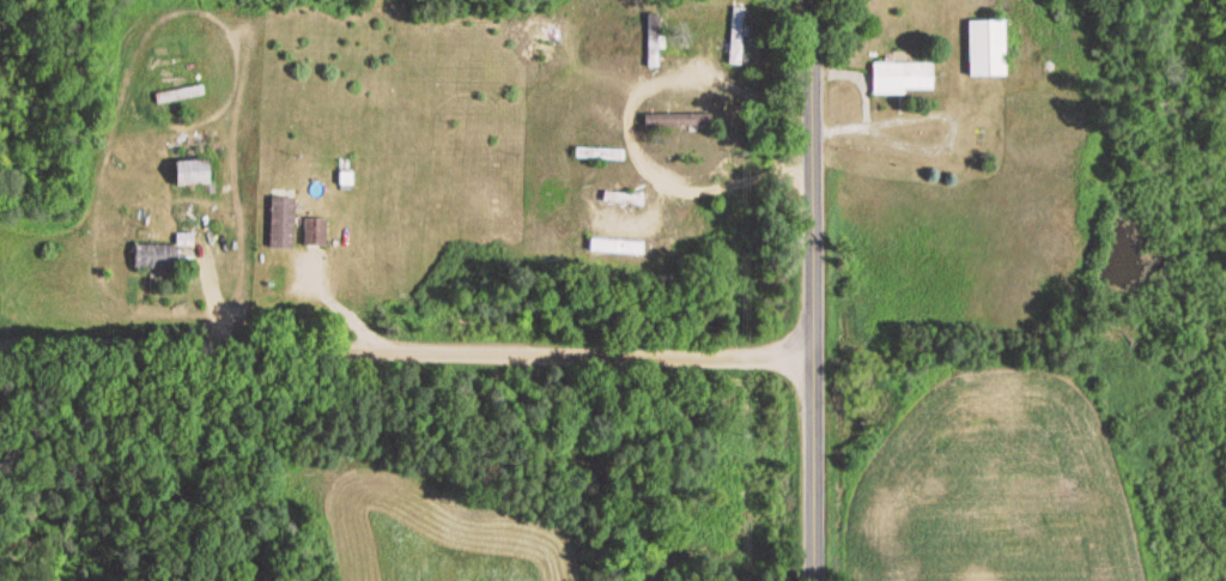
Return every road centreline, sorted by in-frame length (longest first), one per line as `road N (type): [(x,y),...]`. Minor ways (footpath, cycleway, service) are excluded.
road 1 (residential): [(0,348),(812,359)]
road 2 (tertiary): [(813,580),(806,0)]

